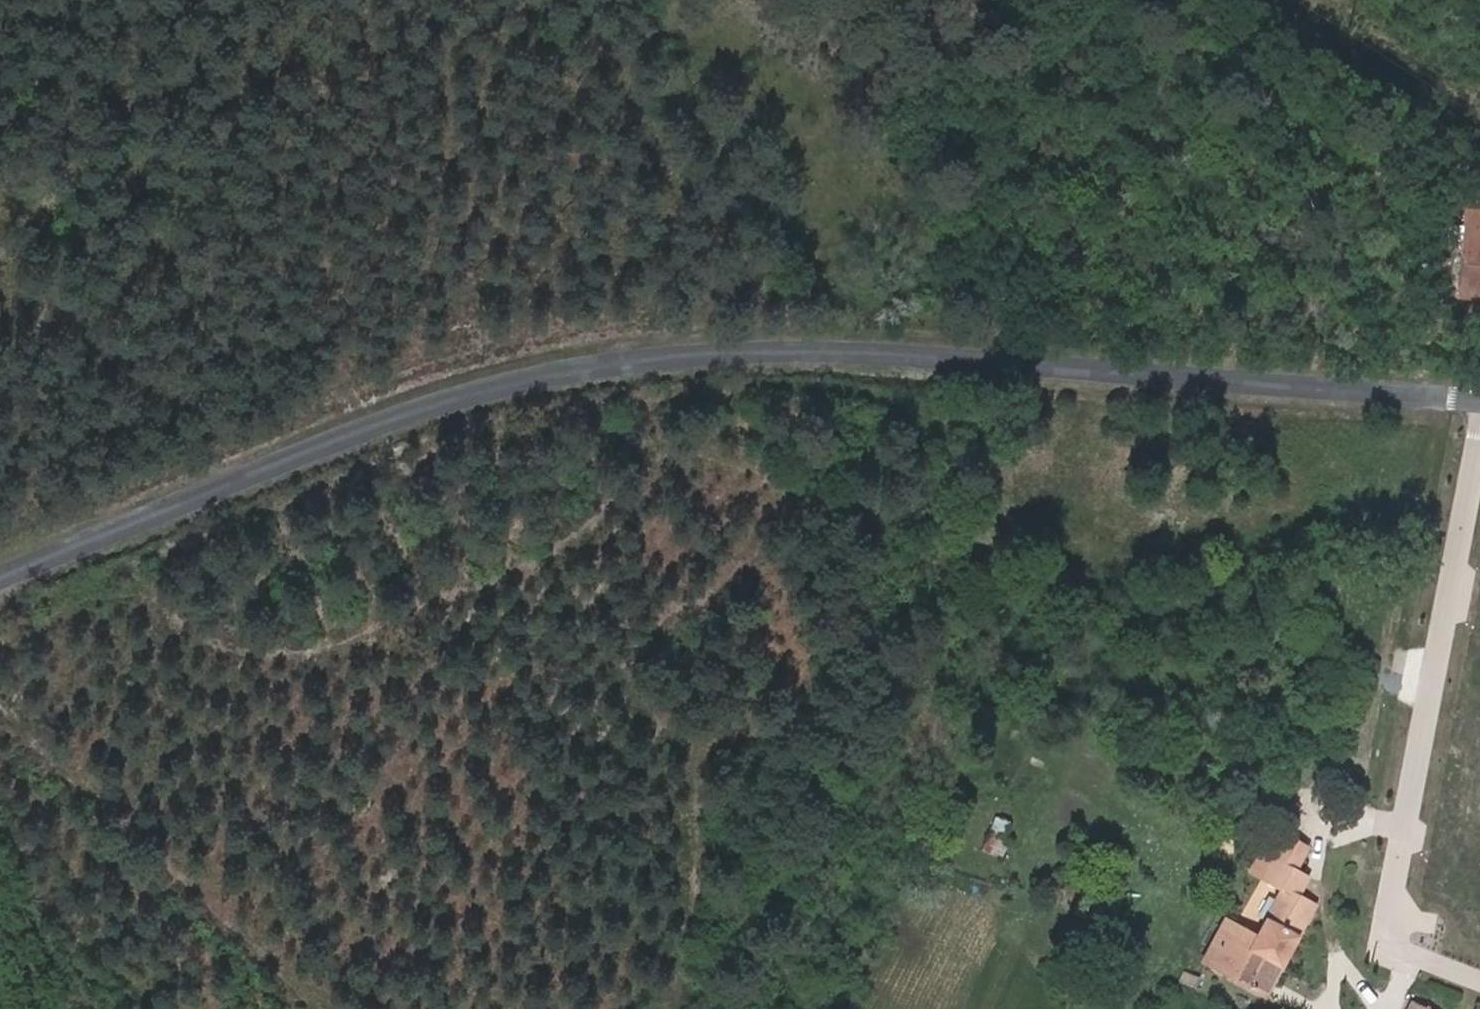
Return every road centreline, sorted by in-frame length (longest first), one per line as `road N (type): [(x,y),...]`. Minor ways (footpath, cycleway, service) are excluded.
road 1 (residential): [(1479,405),(869,351),(544,376),(0,583)]
road 2 (residential): [(1479,412),(1387,914),(1393,941),(1479,979)]

